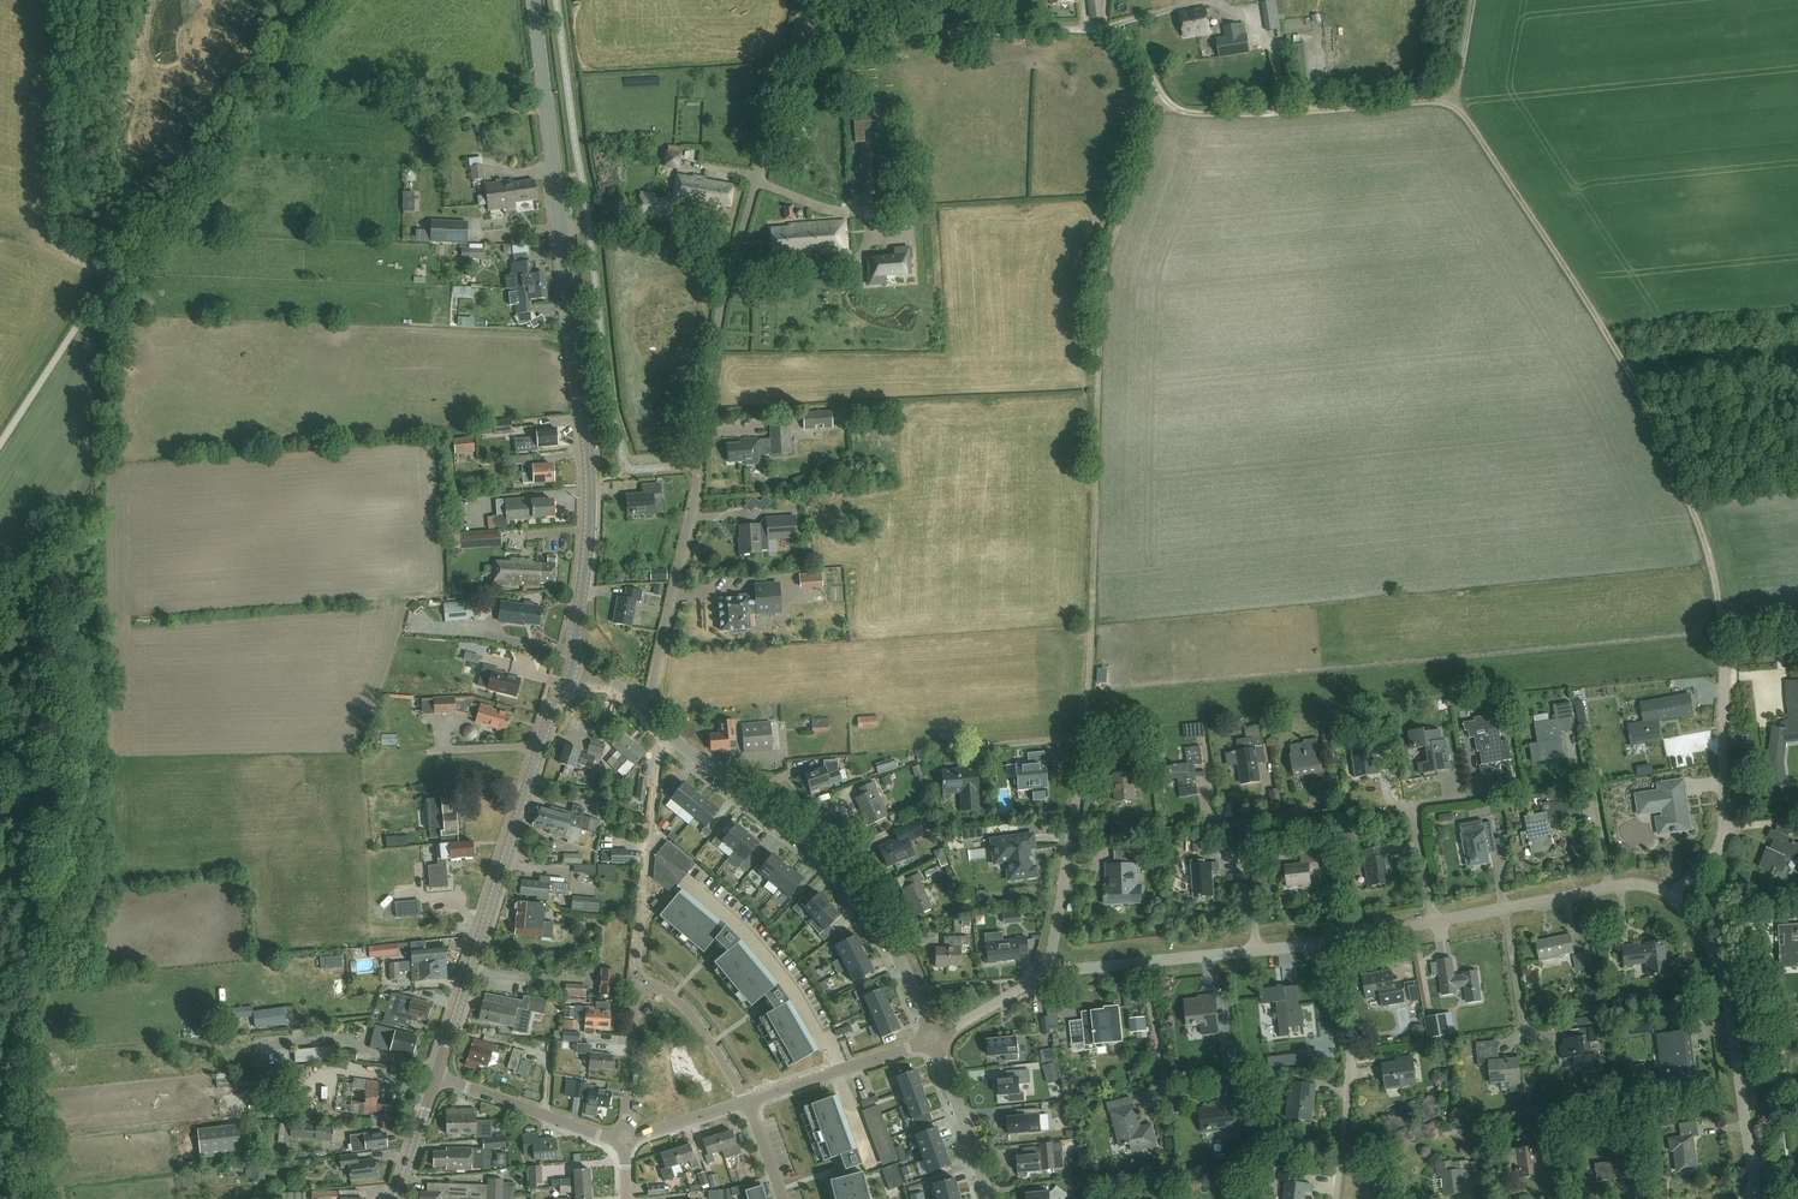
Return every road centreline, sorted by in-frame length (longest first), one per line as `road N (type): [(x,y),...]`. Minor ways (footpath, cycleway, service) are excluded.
road 1 (track): [(1449,97),(1198,114),(1168,108),(1132,44),(1099,28),(798,31)]
road 2 (secondary): [(577,676),(588,475),(533,0)]
road 3 (residential): [(645,713),(694,503),(721,308),(790,60)]
road 4 (track): [(1724,672),(1706,541),(1641,393),(1449,97)]
road 5 (track): [(1087,726),(1105,262),(1159,99)]
road 6 (unclassified): [(309,0),(0,445)]
road 7 (secondary): [(437,1076),(549,716),(577,676)]
road 8 (tertiary): [(933,1038),(876,915),(826,857),(662,729)]
road 9 (residential): [(1755,1181),(1727,982),(1671,894)]
road 10 (residential): [(1335,1198),(1351,1065),(1313,944)]
road 11 (residential): [(636,982),(662,729)]
road 12 (residential): [(1051,972),(1087,726)]
road 13 (residential): [(1671,894),(1722,843),(1724,672)]
road 14 (residential): [(626,1138),(437,1076)]
road 15 (residential): [(933,1038),(746,1102)]
road 16 (track): [(561,228),(656,235),(730,274)]
road 17 (residential): [(1433,921),(1412,805),(1469,797)]
road 18 (residential): [(746,1102),(693,1016),(668,991),(636,982)]
road 19 (tertiary): [(988,1198),(933,1038)]
road 20 (residential): [(626,1138),(636,982)]
road 21 (residential): [(933,1038),(1051,972)]
road 22 (residential): [(1526,1036),(1504,908)]
road 23 (residential): [(1257,950),(1248,821)]
road 24 (secondary): [(398,1198),(437,1076)]
road 25 (residential): [(746,1102),(626,1138)]
road 26 (residential): [(1313,944),(1433,921)]

